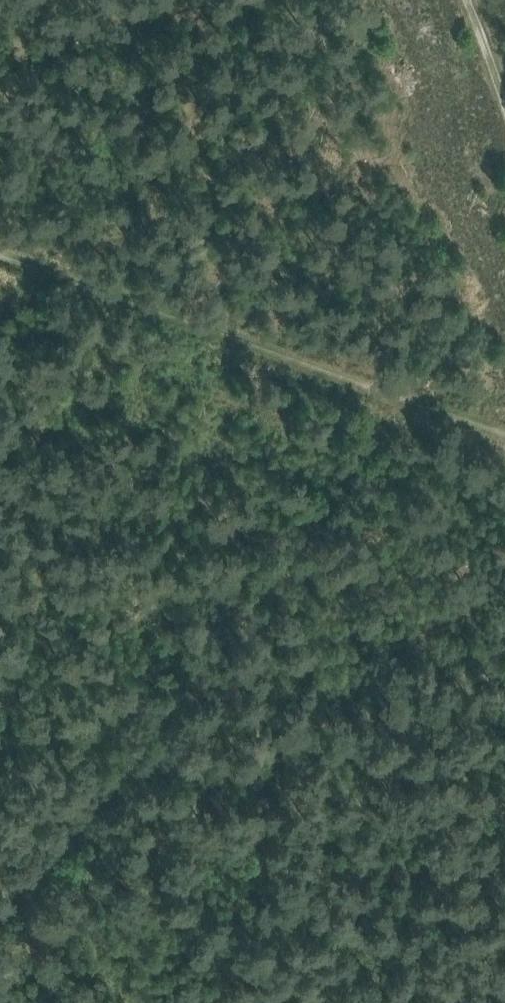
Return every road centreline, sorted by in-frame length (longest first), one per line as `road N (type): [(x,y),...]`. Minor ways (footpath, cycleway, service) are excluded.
road 1 (track): [(504,432),(0,257)]

